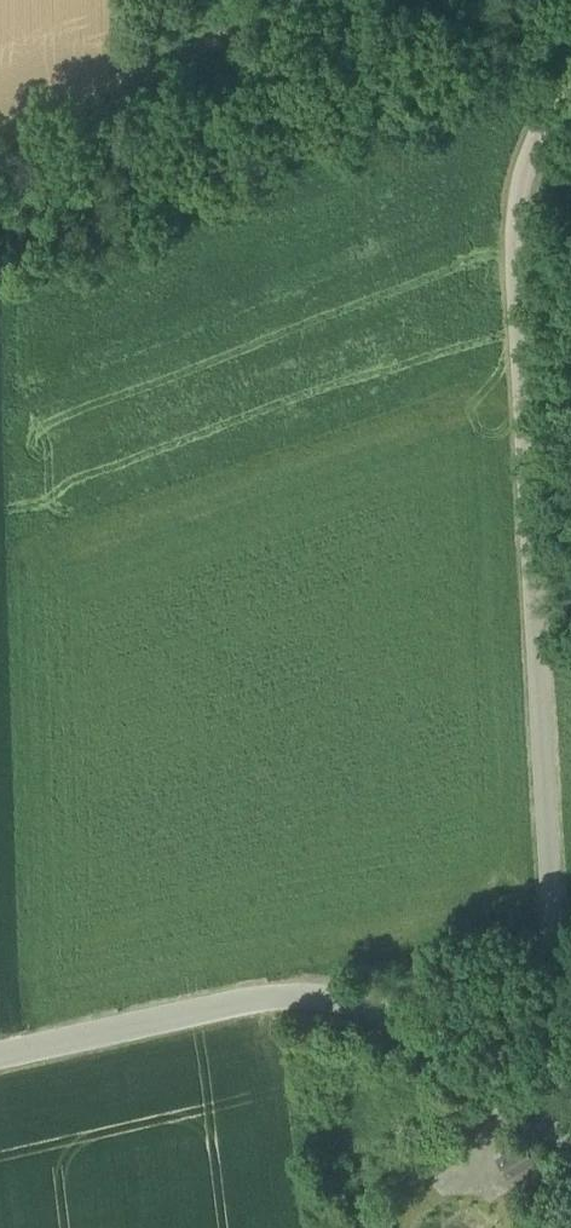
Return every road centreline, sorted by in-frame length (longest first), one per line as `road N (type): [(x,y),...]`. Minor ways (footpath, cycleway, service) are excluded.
road 1 (unclassified): [(552,1124),(560,1063),(561,770),(528,264),(549,159),(570,109)]
road 2 (tertiary): [(0,1056),(279,994),(396,1015),(552,1124)]
road 3 (track): [(341,0),(0,138)]

